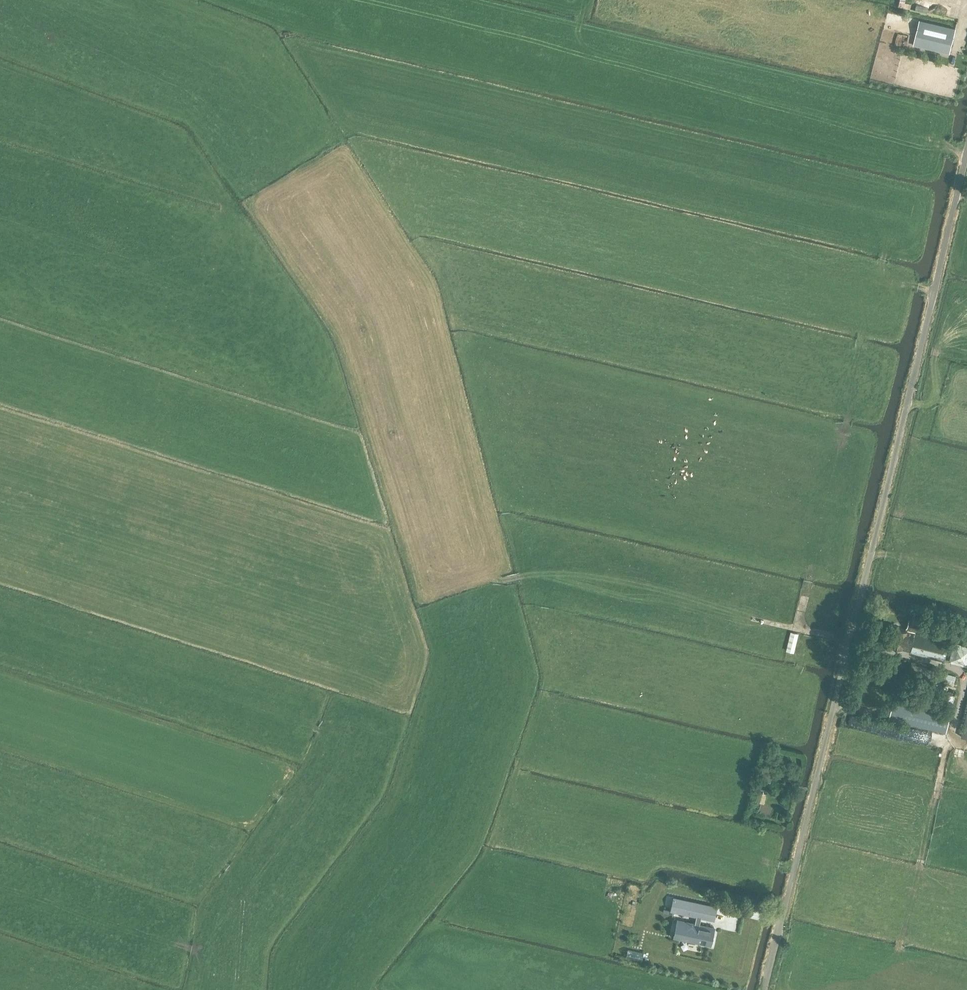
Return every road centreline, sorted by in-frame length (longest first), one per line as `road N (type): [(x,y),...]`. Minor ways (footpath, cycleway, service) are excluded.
road 1 (unclassified): [(765,989),(966,152)]
road 2 (track): [(496,582),(520,576),(604,584),(796,628),(791,646)]
road 3 (track): [(0,15),(221,90),(248,133)]

